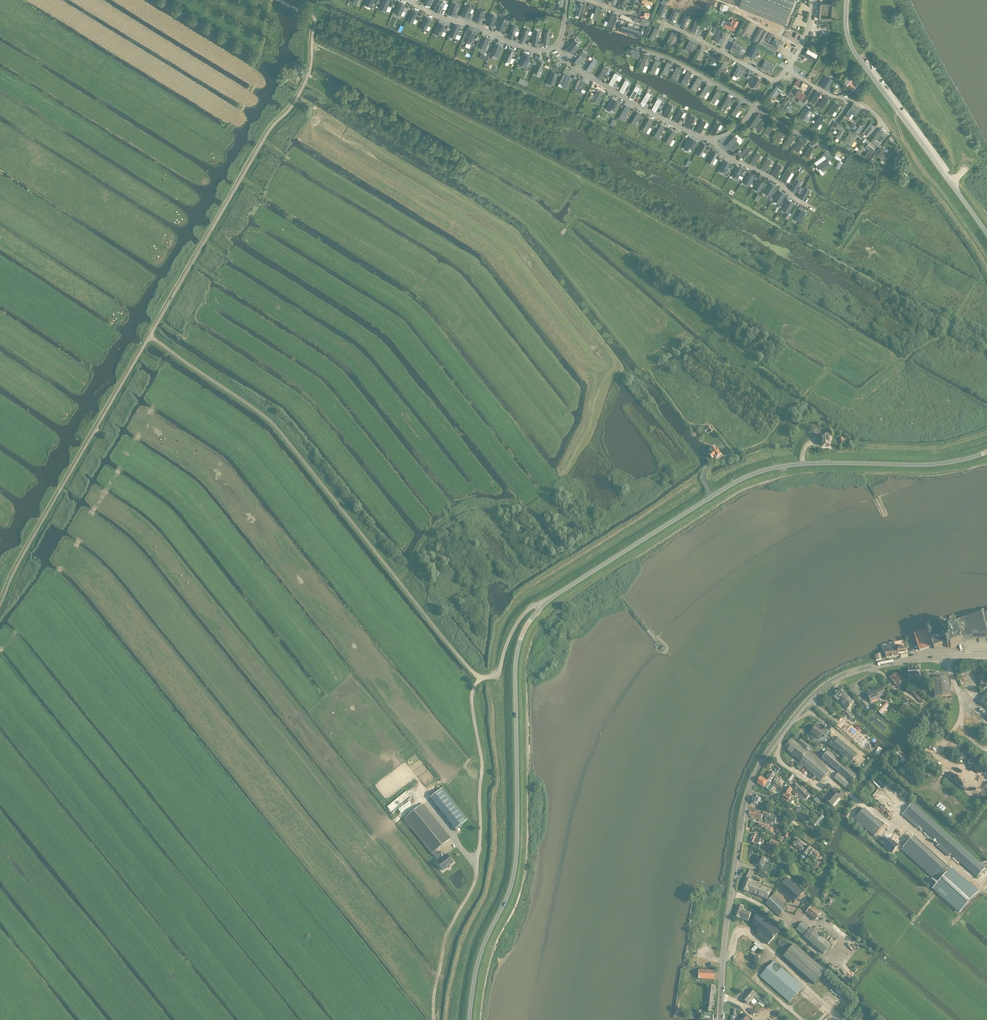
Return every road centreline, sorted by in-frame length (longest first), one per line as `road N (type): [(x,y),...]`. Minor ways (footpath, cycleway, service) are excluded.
road 1 (track): [(767,441),(848,341),(845,331),(577,176),(312,42)]
road 2 (track): [(477,1019),(483,965),(522,864),(523,656),(532,631),(547,612),(737,489),(777,474)]
road 3 (track): [(767,441),(736,452),(713,427),(689,422),(522,219),(305,83)]
road 4 (tertiary): [(543,605),(759,472),(797,464),(932,465),(986,452)]
road 5 (tertiary): [(723,957),(748,795),(804,706),(860,670),(986,657)]
road 6 (tertiary): [(469,1019),(479,960),(514,874),(516,658),(543,605)]
road 7 (tertiary): [(986,234),(850,44),(847,0)]
road 8 (track): [(777,474),(937,471),(986,460)]
road 9 (residential): [(844,1019),(745,928),(723,957)]
road 10 (track): [(478,858),(472,888),(446,937),(433,1019)]
road 11 (track): [(397,580),(429,532),(454,513),(520,503)]

